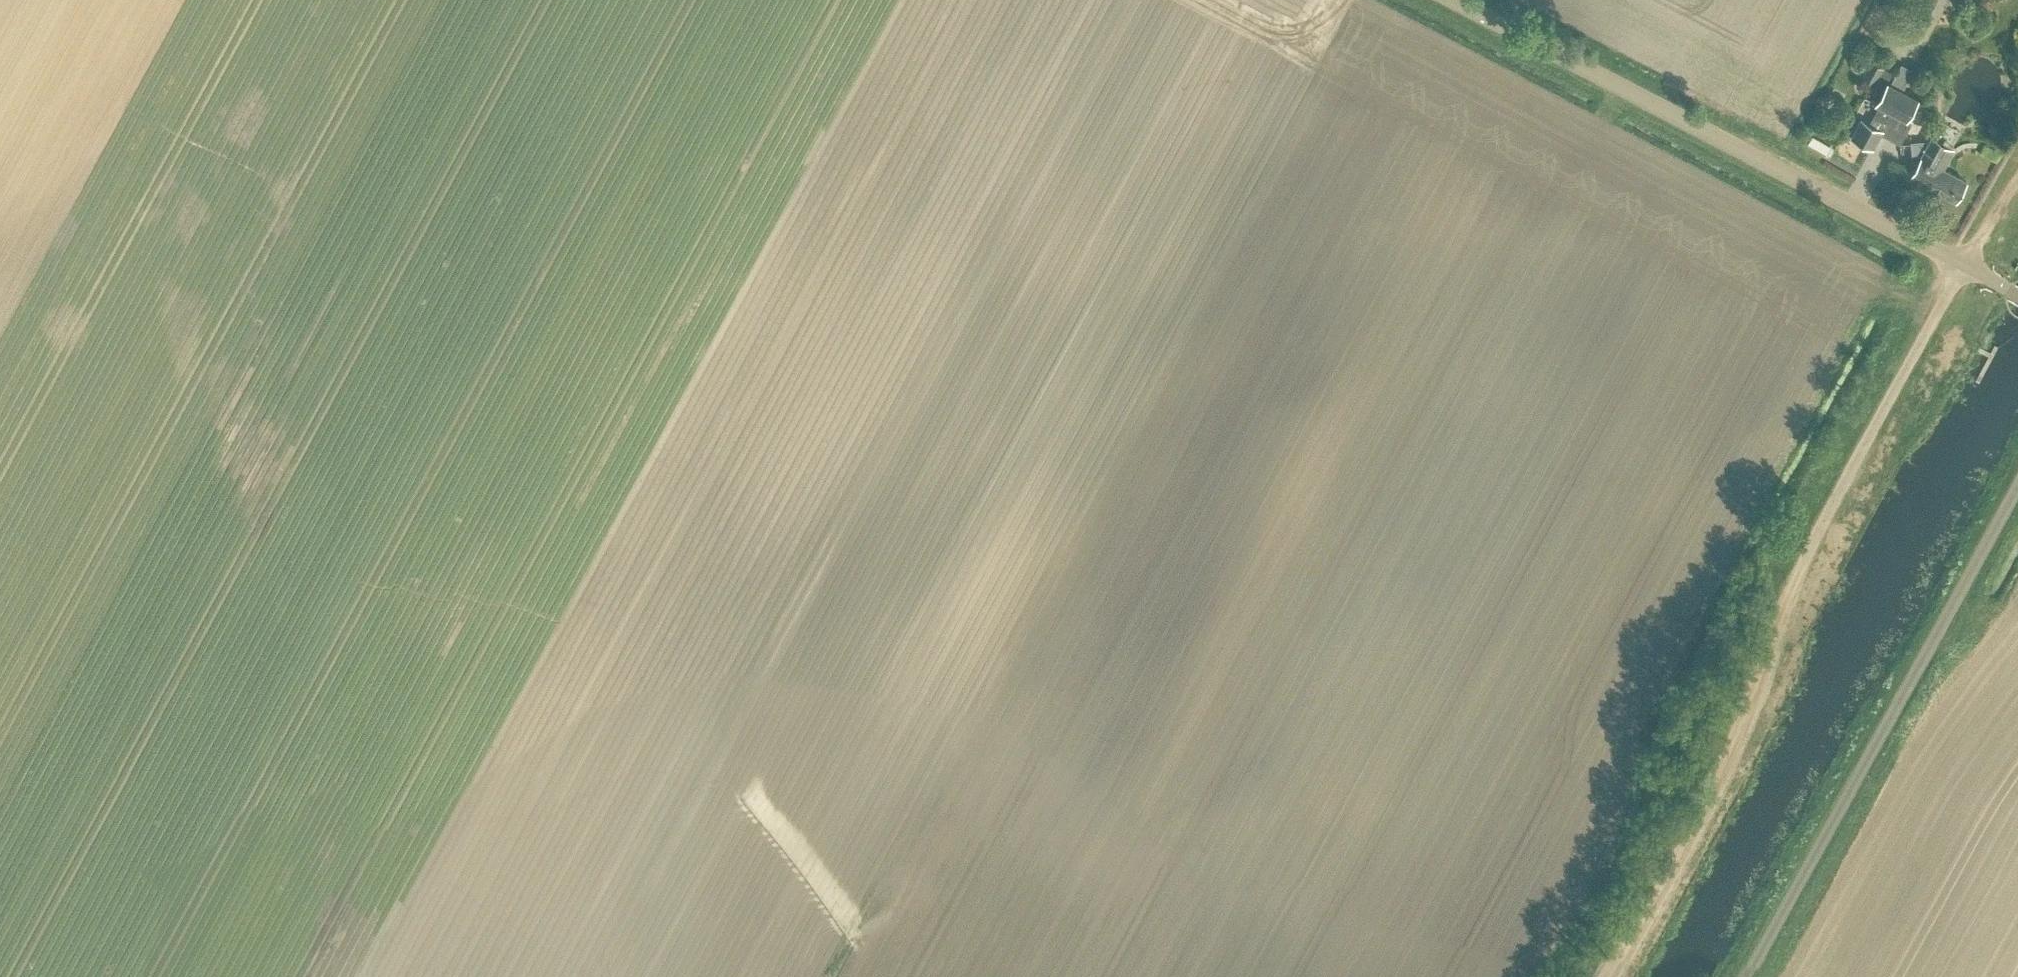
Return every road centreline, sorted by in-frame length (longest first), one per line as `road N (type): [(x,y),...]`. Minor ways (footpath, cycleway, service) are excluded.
road 1 (track): [(1617,976),(1743,735),(1799,553),(1963,263)]
road 2 (unclassified): [(2017,294),(1459,0)]
road 3 (unclassified): [(1750,976),(2017,491)]

